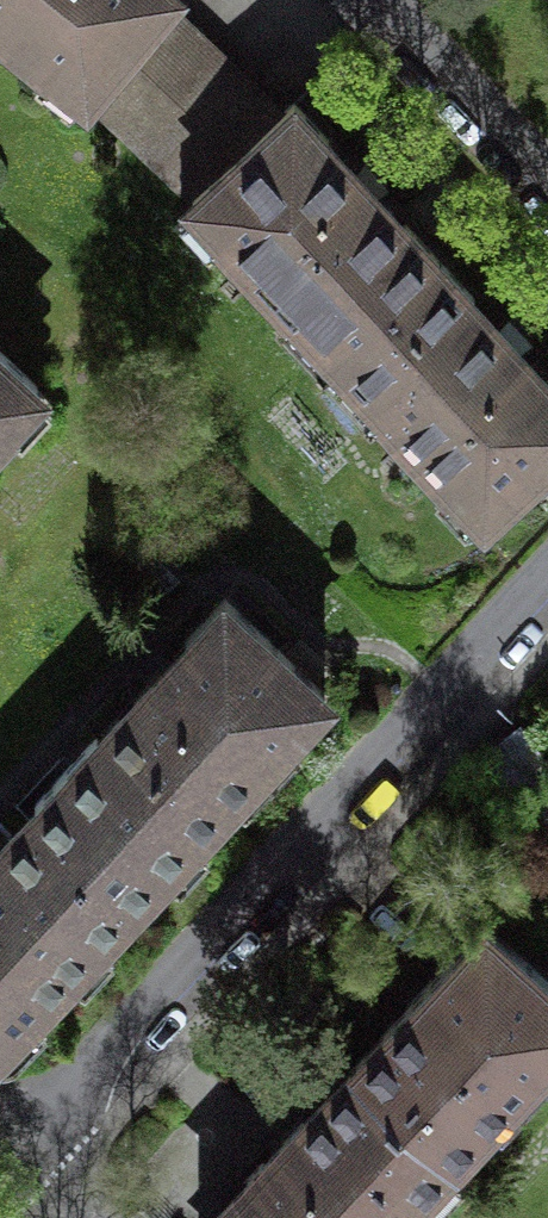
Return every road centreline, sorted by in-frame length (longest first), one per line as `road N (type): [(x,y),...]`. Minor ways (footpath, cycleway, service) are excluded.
road 1 (residential): [(547,588),(16,1159)]
road 2 (residential): [(369,0),(547,192)]

